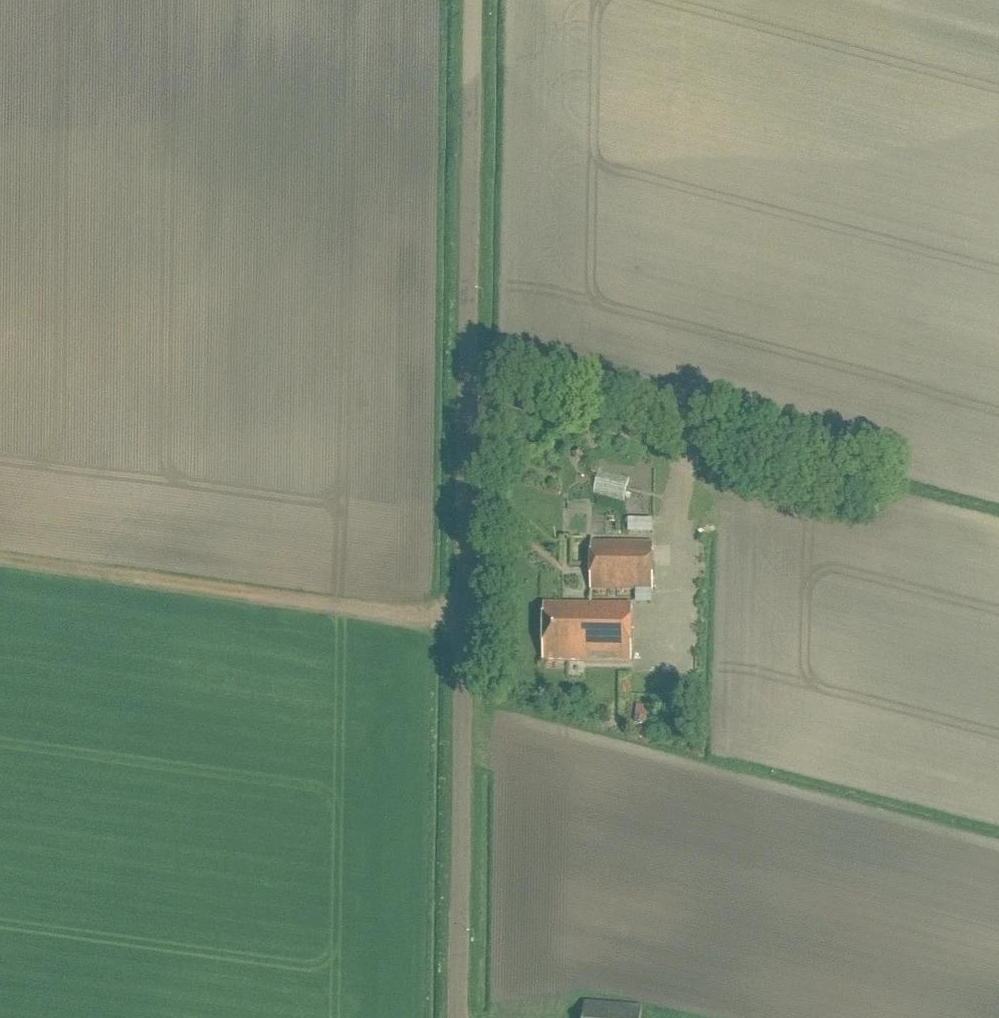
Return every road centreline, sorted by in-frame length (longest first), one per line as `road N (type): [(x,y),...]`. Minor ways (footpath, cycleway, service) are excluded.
road 1 (unclassified): [(459,1017),(472,0)]
road 2 (track): [(464,626),(0,560)]

